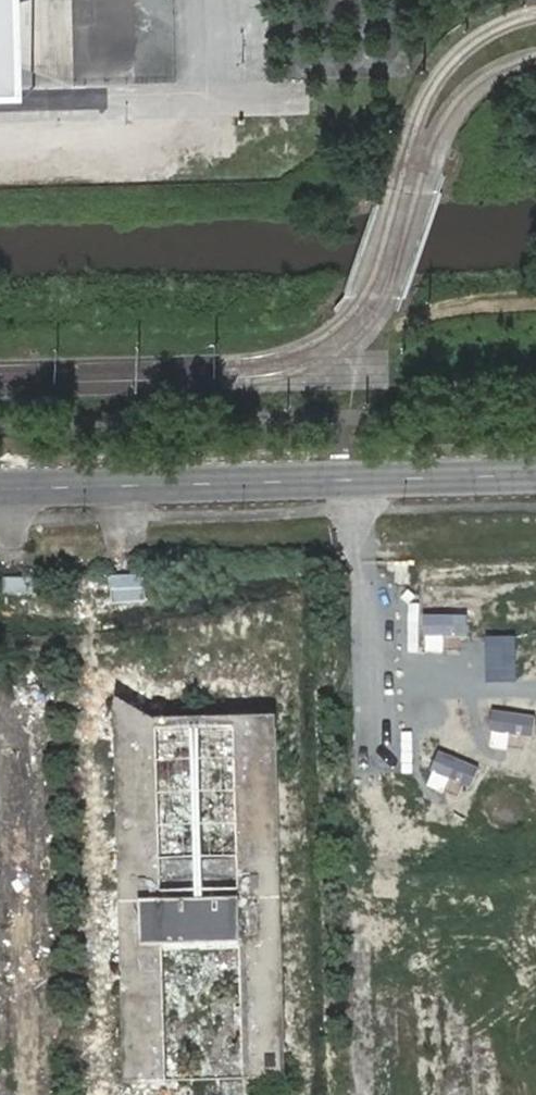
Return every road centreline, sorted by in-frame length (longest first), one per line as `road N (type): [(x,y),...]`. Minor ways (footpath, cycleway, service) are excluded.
road 1 (unclassified): [(535,475),(0,490)]

